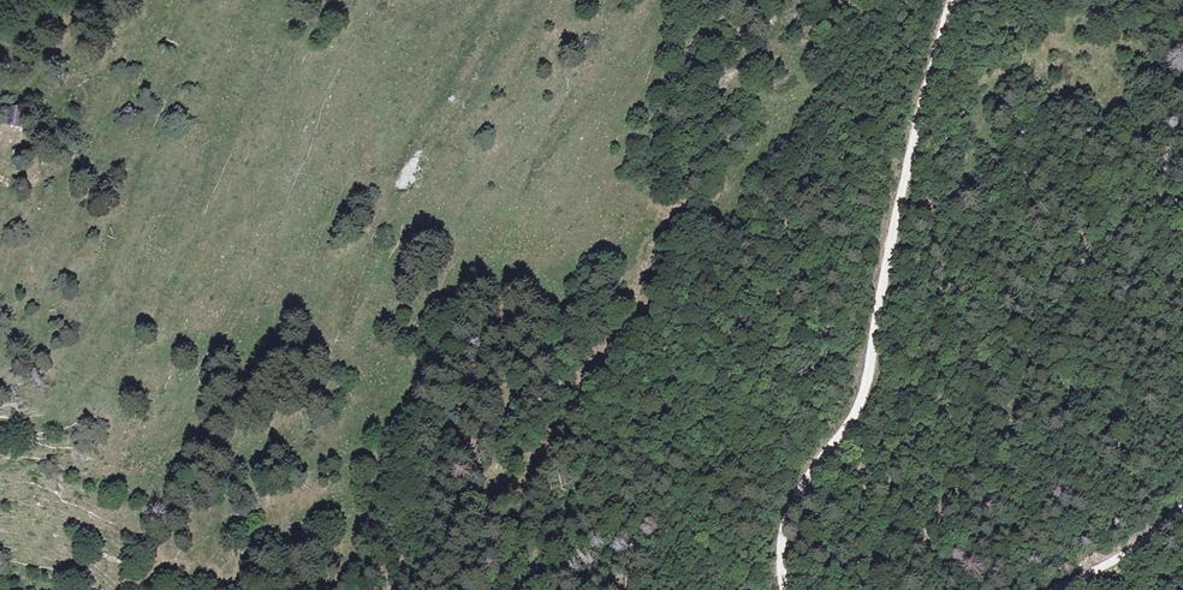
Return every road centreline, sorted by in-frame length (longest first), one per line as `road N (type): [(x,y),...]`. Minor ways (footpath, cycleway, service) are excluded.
road 1 (track): [(951,0),(912,148),(866,384),(788,528),(788,589)]
road 2 (track): [(1059,589),(1120,558),(1182,501)]

